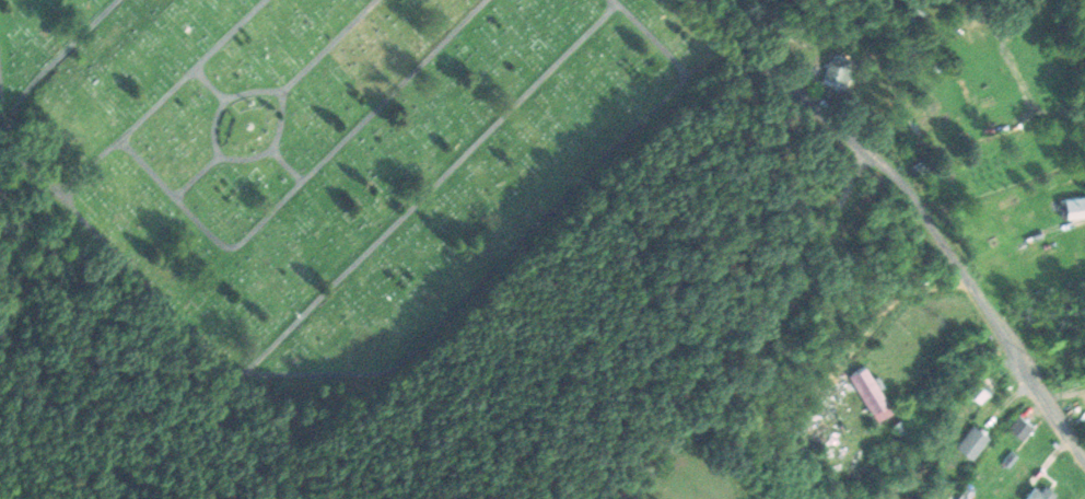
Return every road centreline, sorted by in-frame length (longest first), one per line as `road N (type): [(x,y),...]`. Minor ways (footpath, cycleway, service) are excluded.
road 1 (residential): [(1084,463),(915,204),(697,0)]

